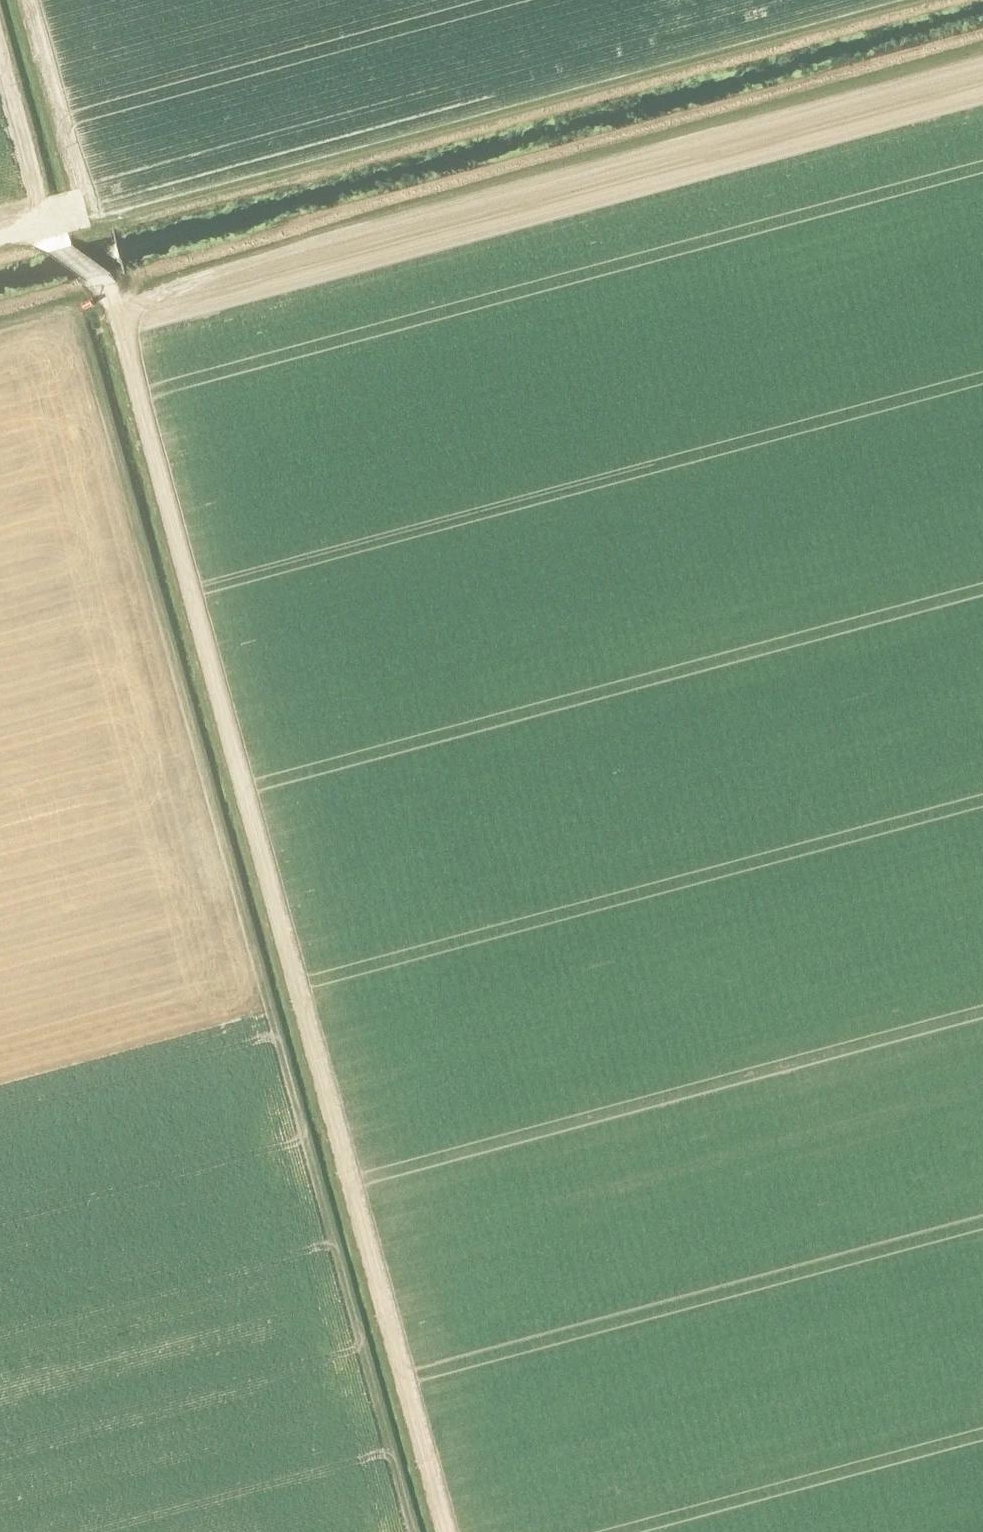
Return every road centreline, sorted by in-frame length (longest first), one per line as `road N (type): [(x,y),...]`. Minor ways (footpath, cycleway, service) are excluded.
road 1 (track): [(326,1096),(107,288),(36,227)]

